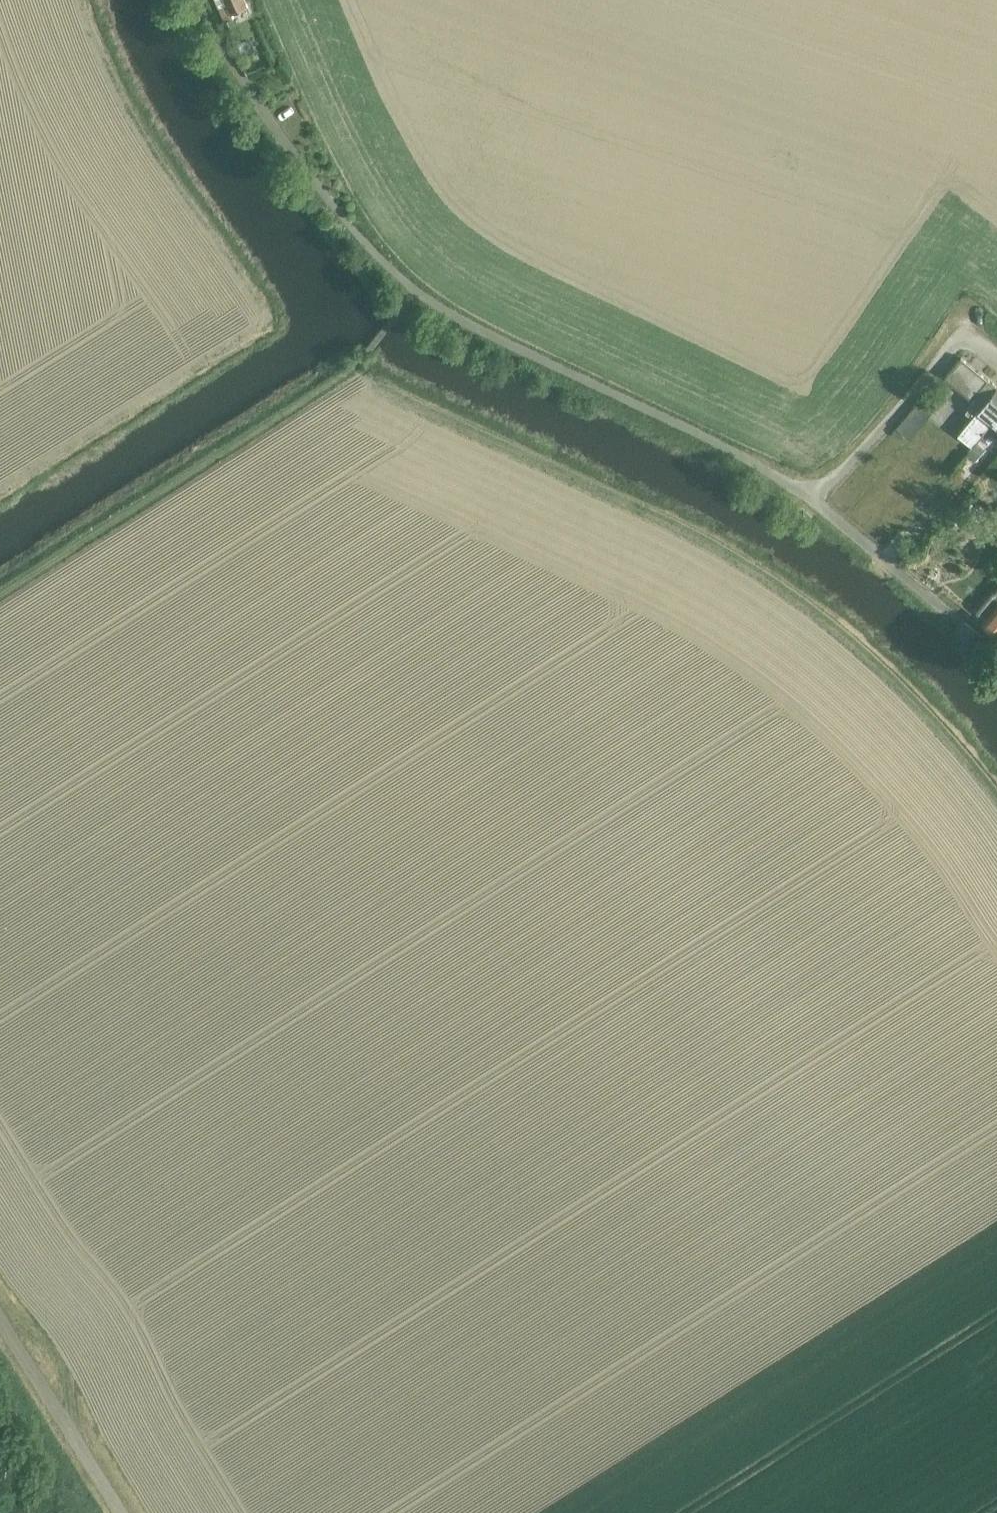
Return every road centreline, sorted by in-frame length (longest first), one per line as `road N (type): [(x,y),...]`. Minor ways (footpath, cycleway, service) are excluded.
road 1 (residential): [(996,361),(963,333),(812,503),(956,619)]
road 2 (unclassified): [(124,1512),(0,1318)]

